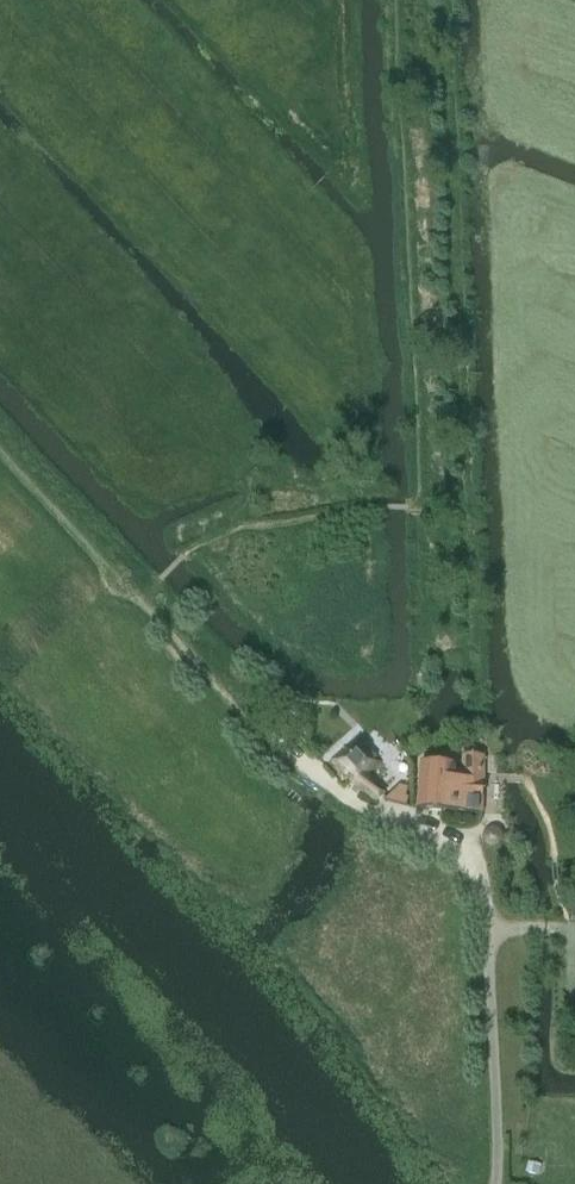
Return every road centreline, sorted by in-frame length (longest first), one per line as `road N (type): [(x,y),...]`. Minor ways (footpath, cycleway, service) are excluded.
road 1 (track): [(419,507),(400,0)]
road 2 (unclassified): [(498,1183),(488,908)]
road 3 (track): [(141,598),(0,453)]
road 4 (track): [(418,686),(419,507)]
road 5 (track): [(141,598),(253,721)]

